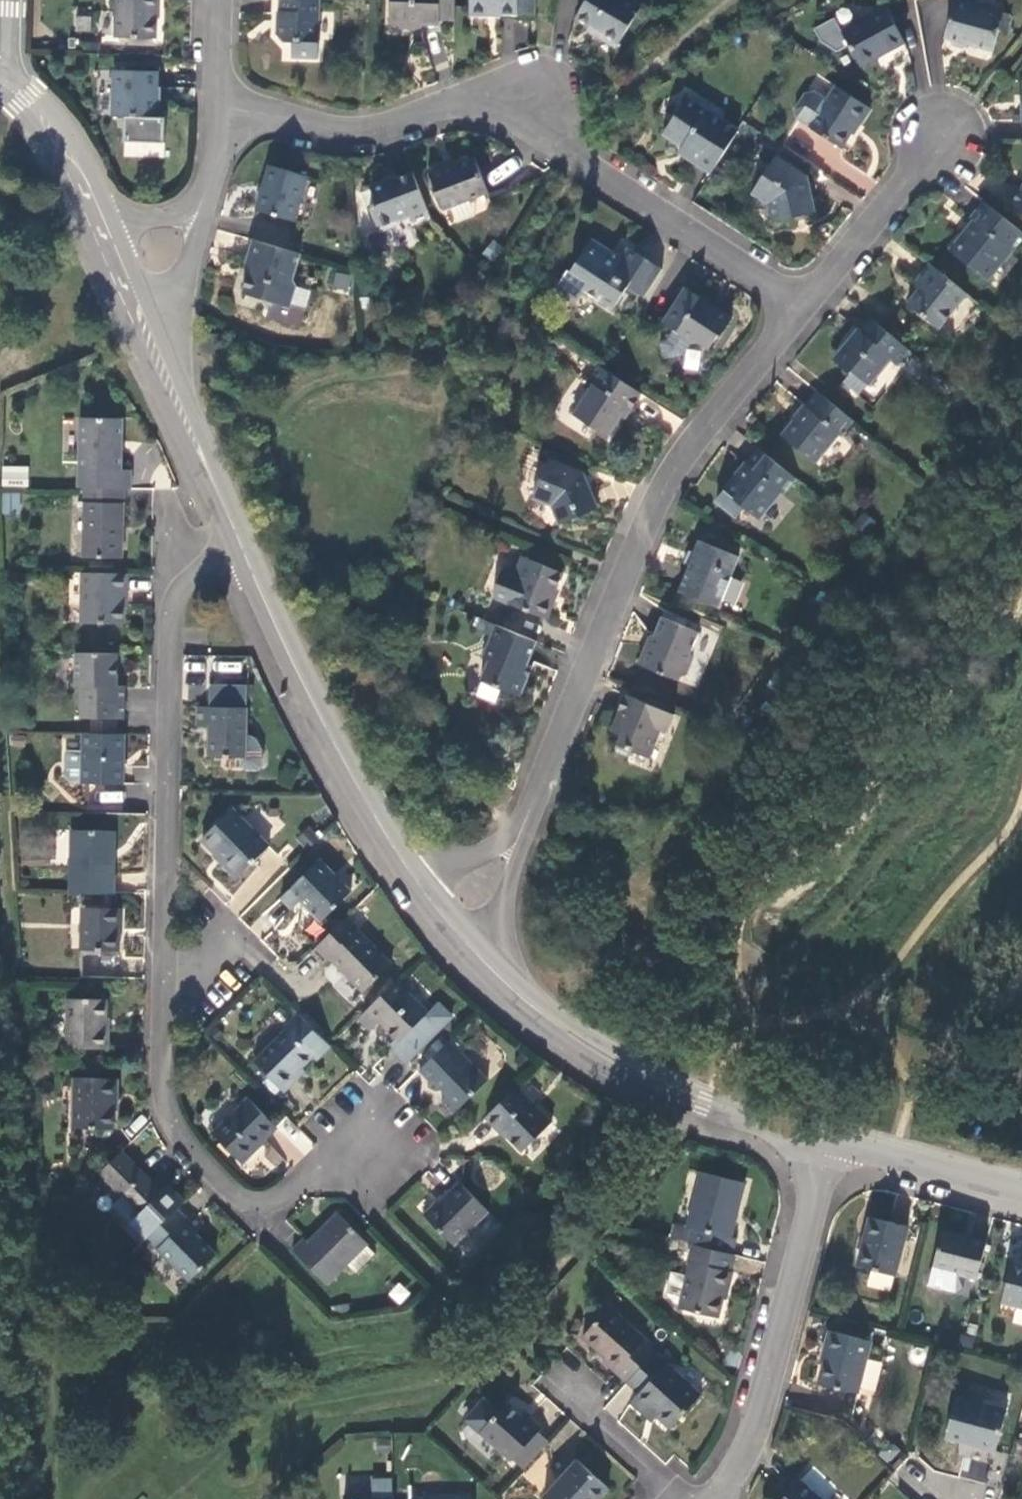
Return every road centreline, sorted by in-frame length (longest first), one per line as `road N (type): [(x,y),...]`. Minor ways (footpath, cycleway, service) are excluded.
road 1 (residential): [(802,306),(660,492),(518,836),(447,922)]
road 2 (residential): [(216,107),(359,131),(435,108),(491,110),(802,306)]
road 3 (residential): [(243,553),(197,572),(172,612),(163,1000)]
road 4 (unclassified): [(447,922),(568,1036),(703,1103),(831,1137)]
road 5 (unclassified): [(243,553),(347,766),(447,922)]
road 6 (residential): [(831,1137),(745,1450),(699,1498)]
road 7 (residential): [(163,1000),(161,1116),(241,1205),(274,1211),(309,1196),(372,1148)]
road 8 (unclassified): [(124,269),(243,553)]
road 9 (unclassified): [(0,81),(67,149),(124,269)]
road 10 (residential): [(944,132),(802,306)]
road 11 (residential): [(124,269),(161,250),(194,216),(205,194),(216,107)]
road 12 (unclassified): [(831,1137),(1021,1189)]
road 13 (residential): [(590,1414),(689,1498)]

